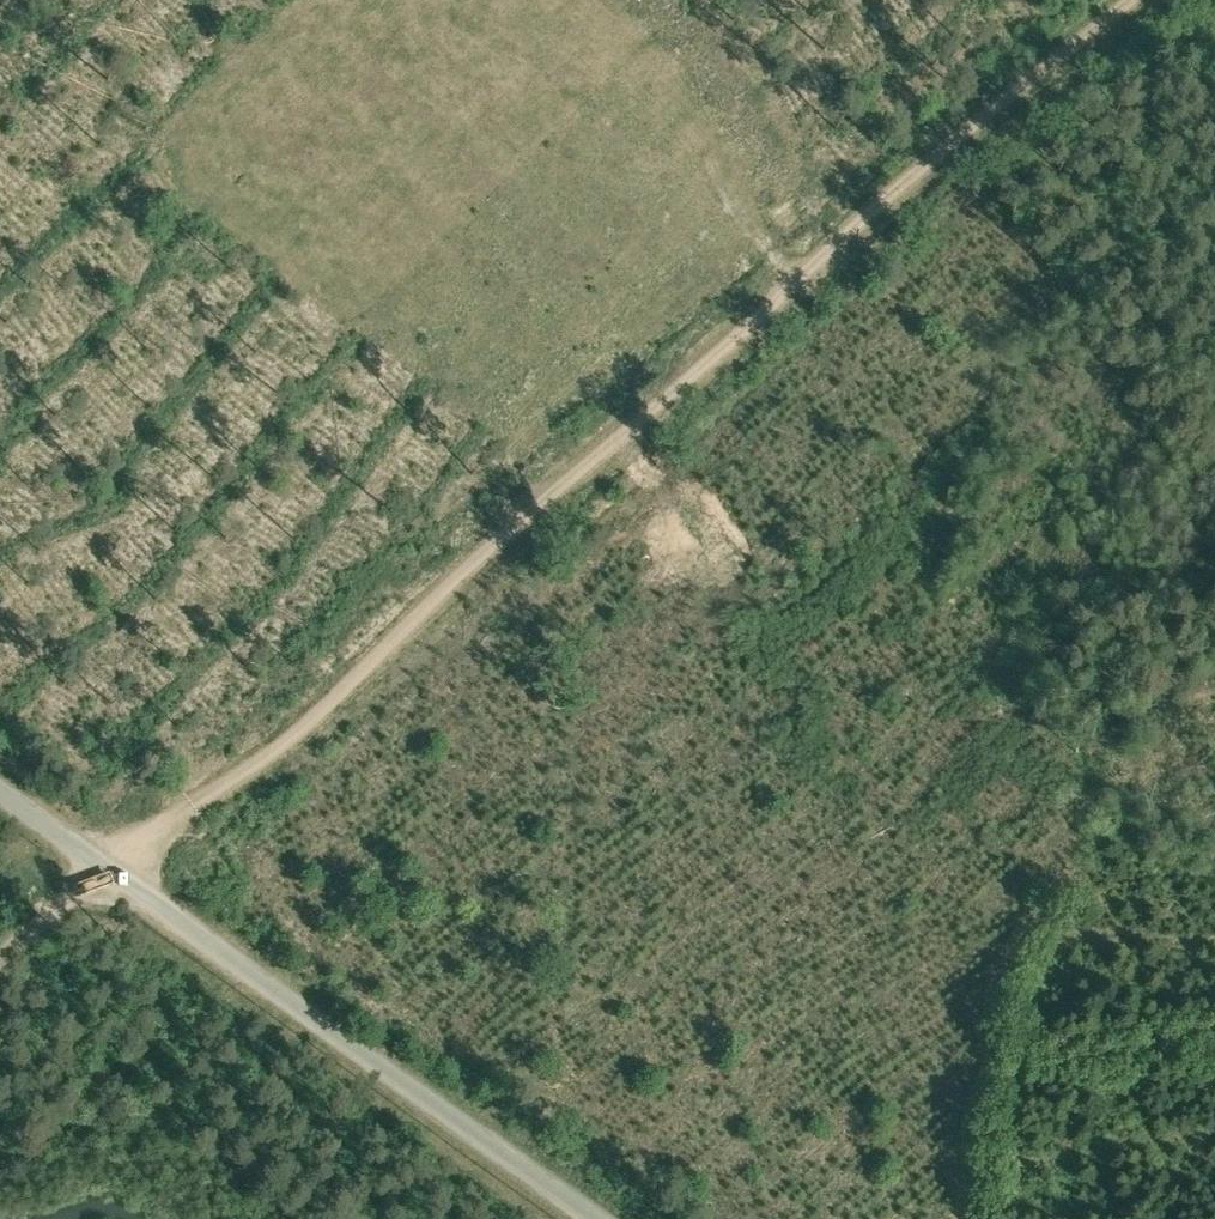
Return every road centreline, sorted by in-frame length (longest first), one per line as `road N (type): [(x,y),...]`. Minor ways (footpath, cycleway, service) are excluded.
road 1 (track): [(1136,0),(558,489),(291,738),(95,871)]
road 2 (unclassified): [(584,1218),(0,801)]

